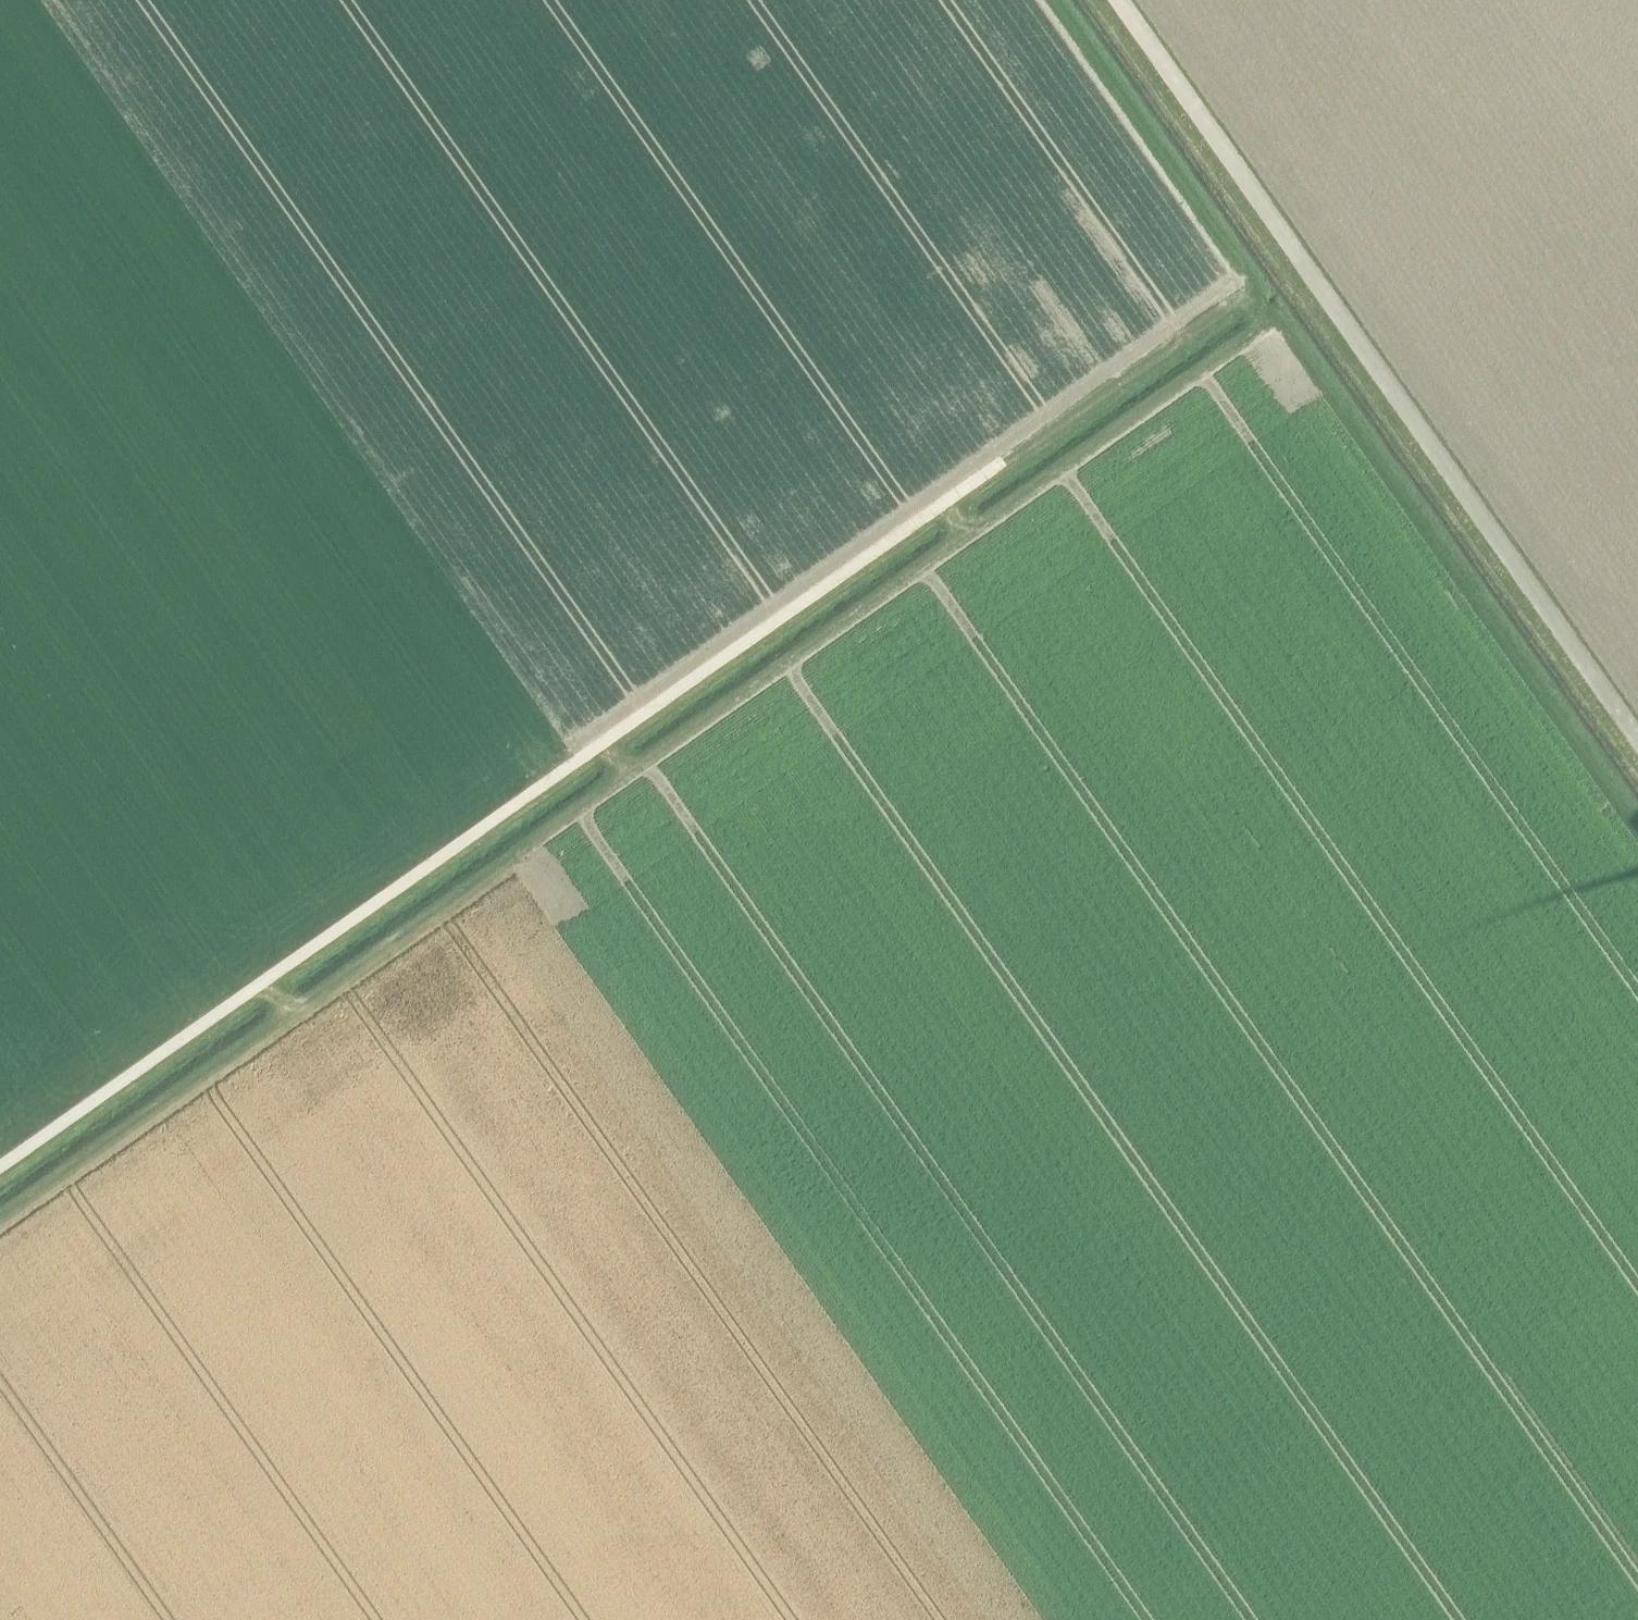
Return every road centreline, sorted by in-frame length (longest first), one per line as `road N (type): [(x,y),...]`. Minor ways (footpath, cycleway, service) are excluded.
road 1 (track): [(0,1169),(1001,464)]
road 2 (track): [(1129,0),(1637,728)]

